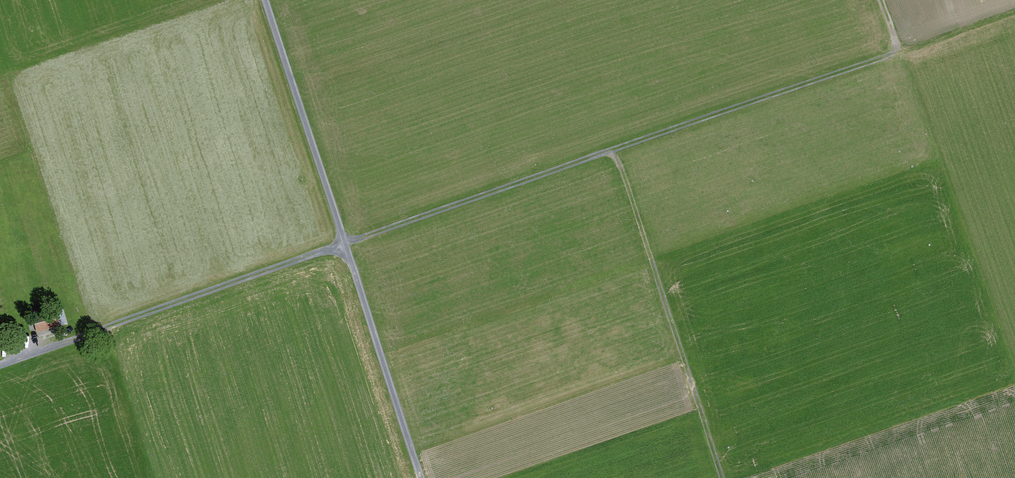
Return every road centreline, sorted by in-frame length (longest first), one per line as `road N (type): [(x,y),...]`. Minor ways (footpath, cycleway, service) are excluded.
road 1 (track): [(0,362),(892,52),(898,43),(883,0)]
road 2 (track): [(421,477),(267,0)]
road 3 (track): [(723,477),(615,148)]

